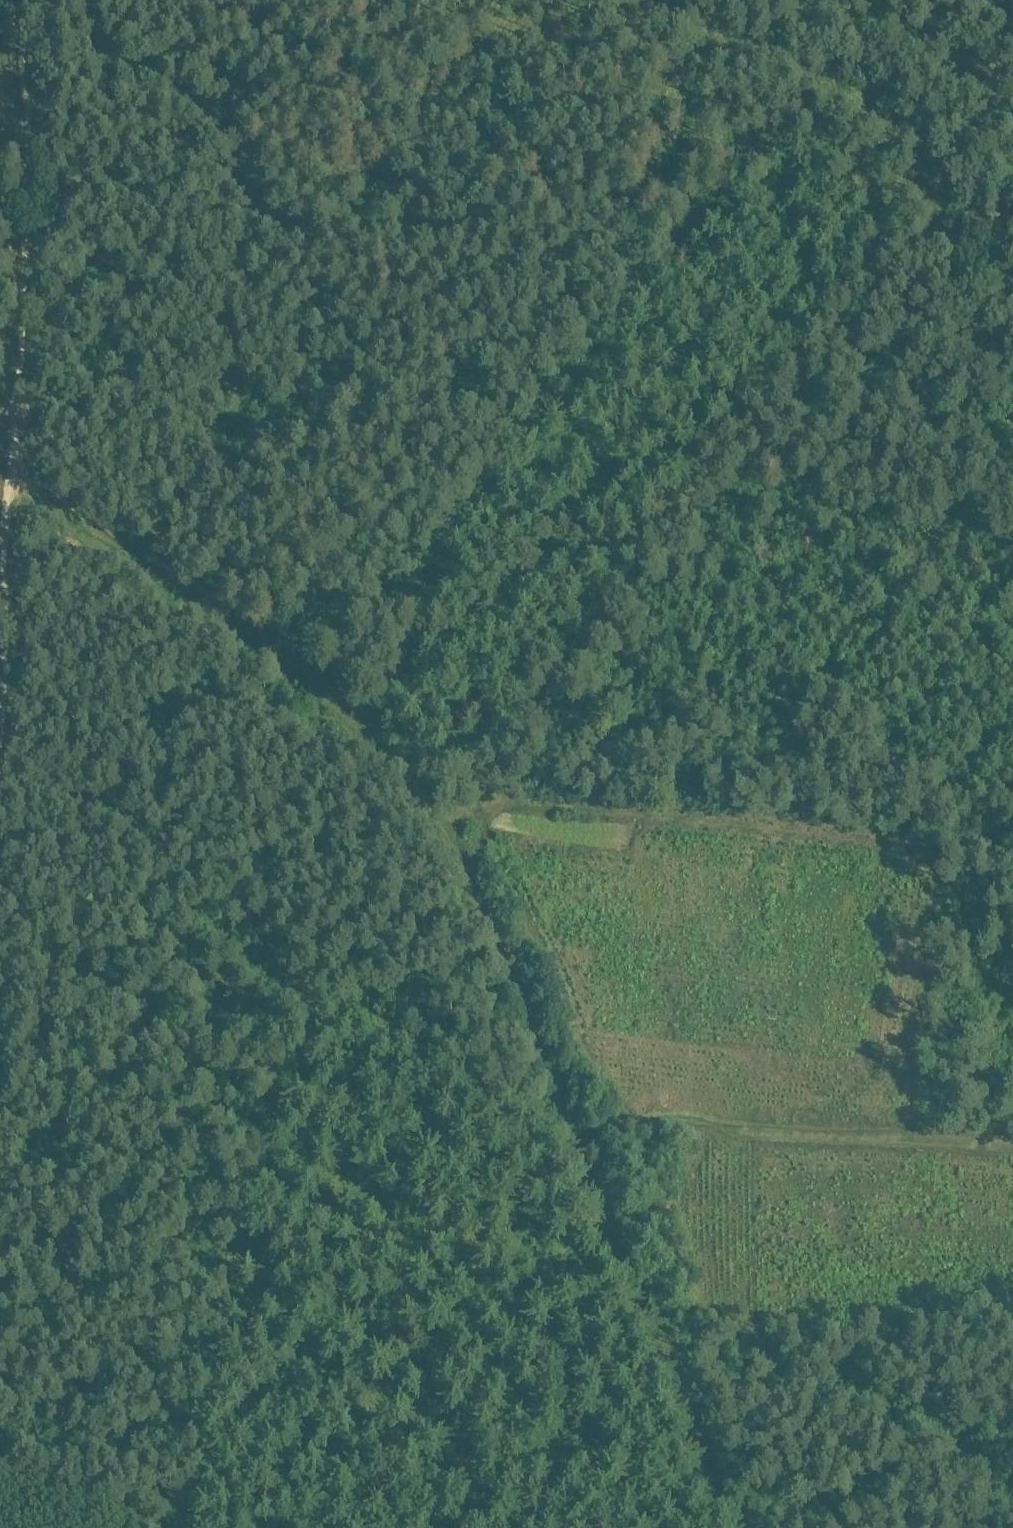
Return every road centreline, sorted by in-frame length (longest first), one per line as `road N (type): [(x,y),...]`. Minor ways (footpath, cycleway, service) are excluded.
road 1 (track): [(749,1527),(457,830),(326,695),(61,514),(6,505)]
road 2 (track): [(1012,273),(951,222),(861,269),(792,369),(653,495),(514,689),(490,741),(482,805),(457,830)]
road 3 (track): [(0,450),(18,127),(12,0)]

